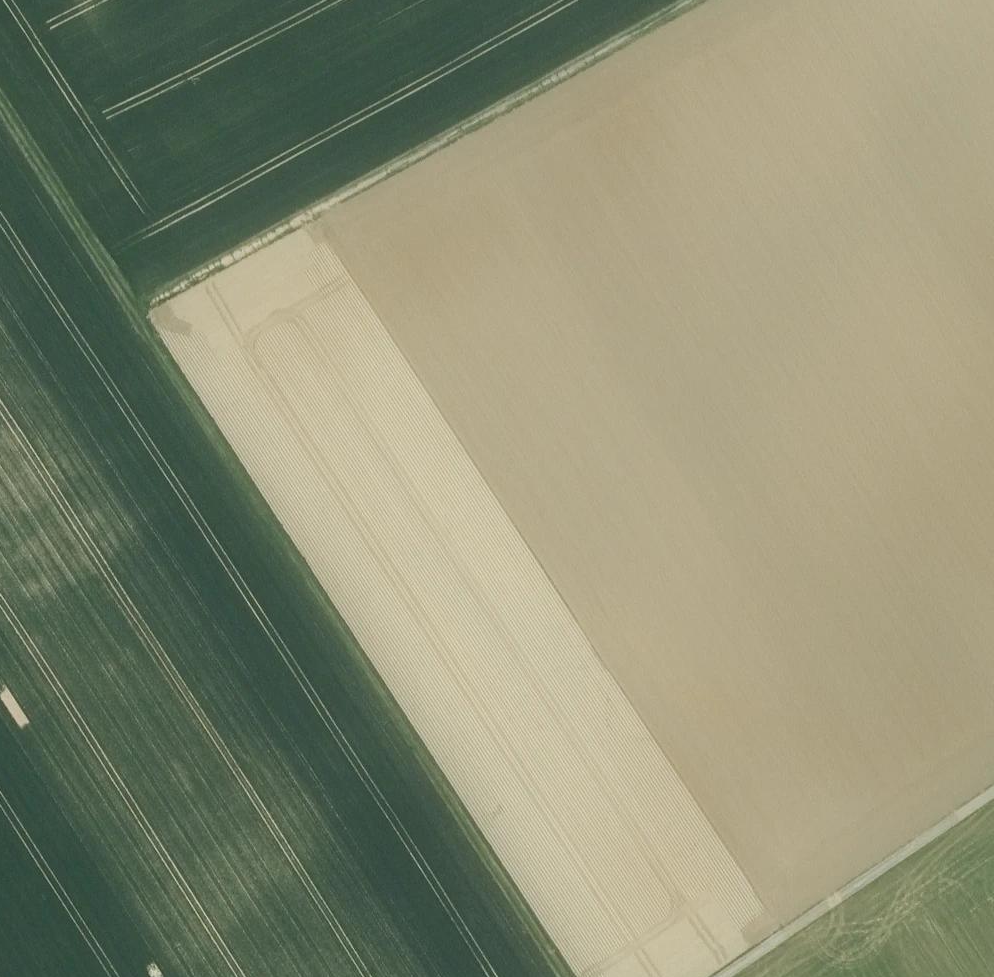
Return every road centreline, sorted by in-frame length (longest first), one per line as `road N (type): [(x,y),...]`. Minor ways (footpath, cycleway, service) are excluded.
road 1 (track): [(0,105),(567,976)]
road 2 (track): [(700,0),(135,315)]
road 3 (track): [(725,976),(993,795)]

